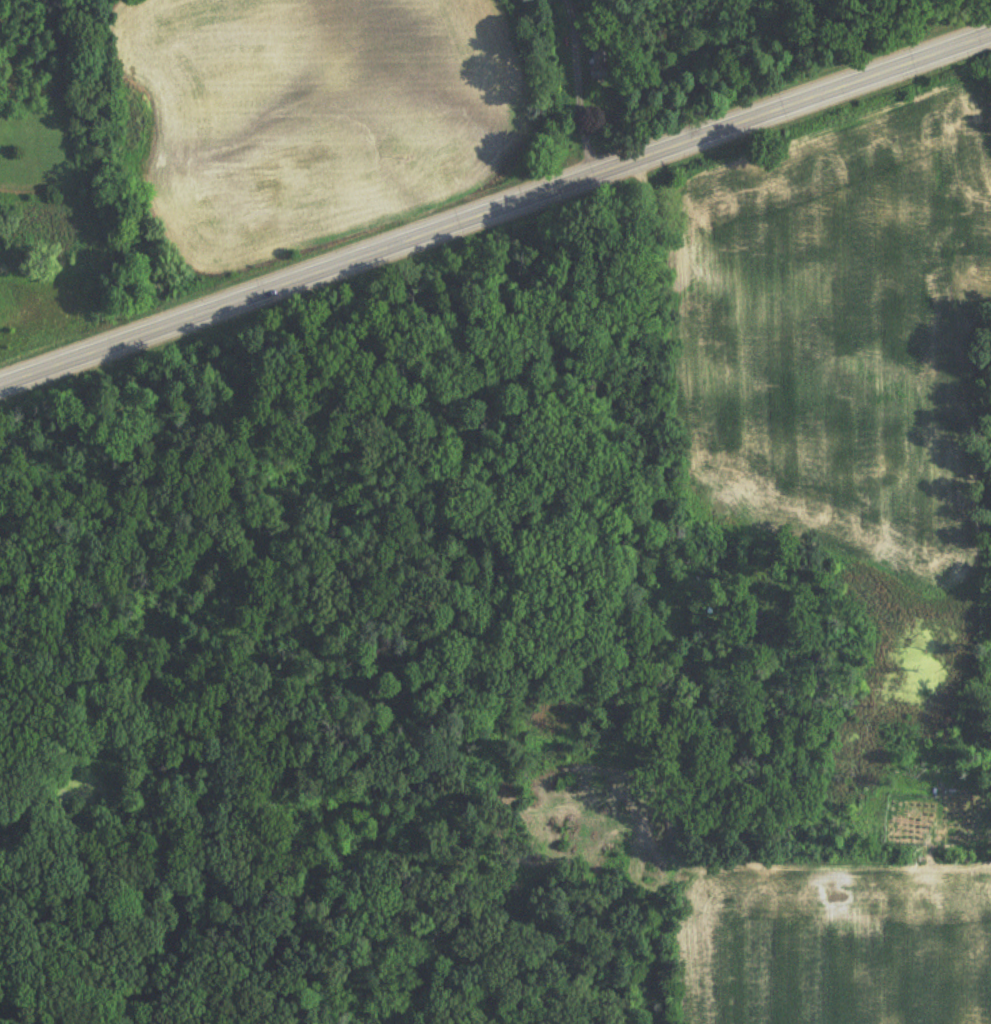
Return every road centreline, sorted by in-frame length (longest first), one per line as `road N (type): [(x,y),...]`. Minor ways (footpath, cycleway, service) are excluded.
road 1 (trunk): [(0,366),(634,140)]
road 2 (trunk): [(634,140),(990,15)]

